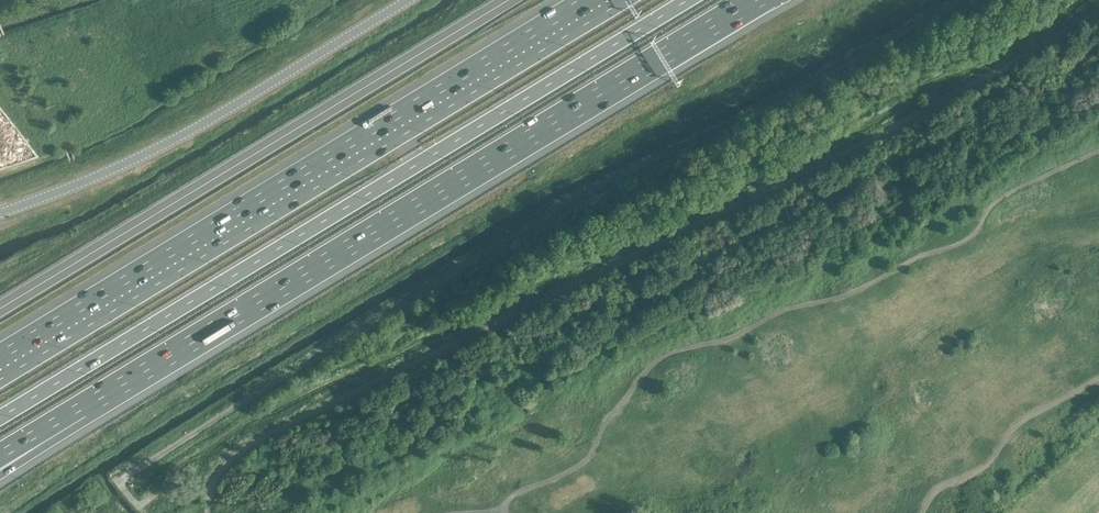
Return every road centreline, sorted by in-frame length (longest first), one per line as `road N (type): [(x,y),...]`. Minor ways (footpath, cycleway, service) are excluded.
road 1 (track): [(1078,0),(1018,42),(934,78),(878,117),(691,212),(401,353),(271,407),(187,458),(147,500)]
road 2 (motorway): [(0,417),(688,0)]
road 3 (motorway): [(76,415),(759,0)]
road 4 (motorway): [(604,0),(0,367)]
road 5 (tertiary): [(0,213),(144,155),(407,0)]

